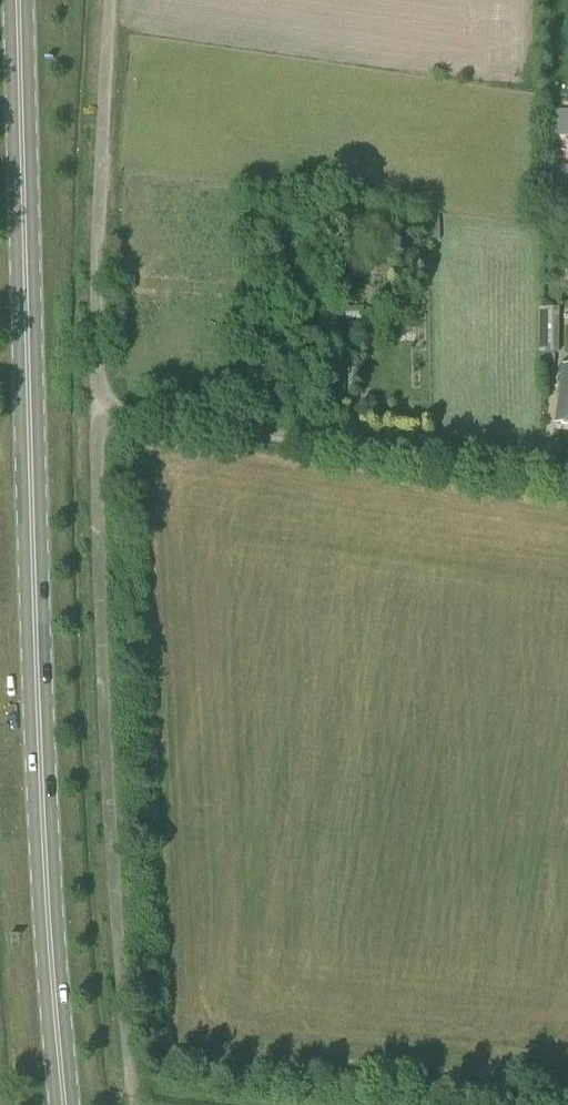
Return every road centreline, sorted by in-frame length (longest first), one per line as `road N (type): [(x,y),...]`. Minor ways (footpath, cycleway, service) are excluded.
road 1 (primary): [(17,0),(42,805),(64,1104)]
road 2 (unclassified): [(97,414),(114,883),(132,1094)]
road 3 (unclassified): [(567,476),(97,414)]
road 4 (unclassified): [(97,414),(111,0)]

